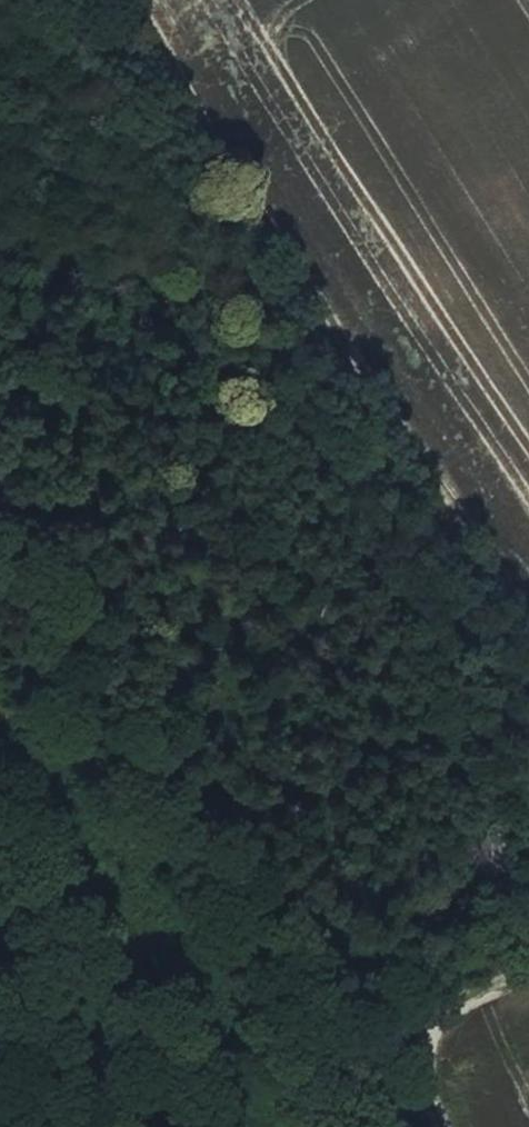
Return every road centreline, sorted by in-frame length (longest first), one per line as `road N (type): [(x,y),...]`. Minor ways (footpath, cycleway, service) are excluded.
road 1 (track): [(499,987),(480,716),(430,547),(266,362),(184,249),(111,91),(0,17)]
road 2 (track): [(474,1126),(429,1029),(528,969)]
road 3 (track): [(0,198),(160,195)]

